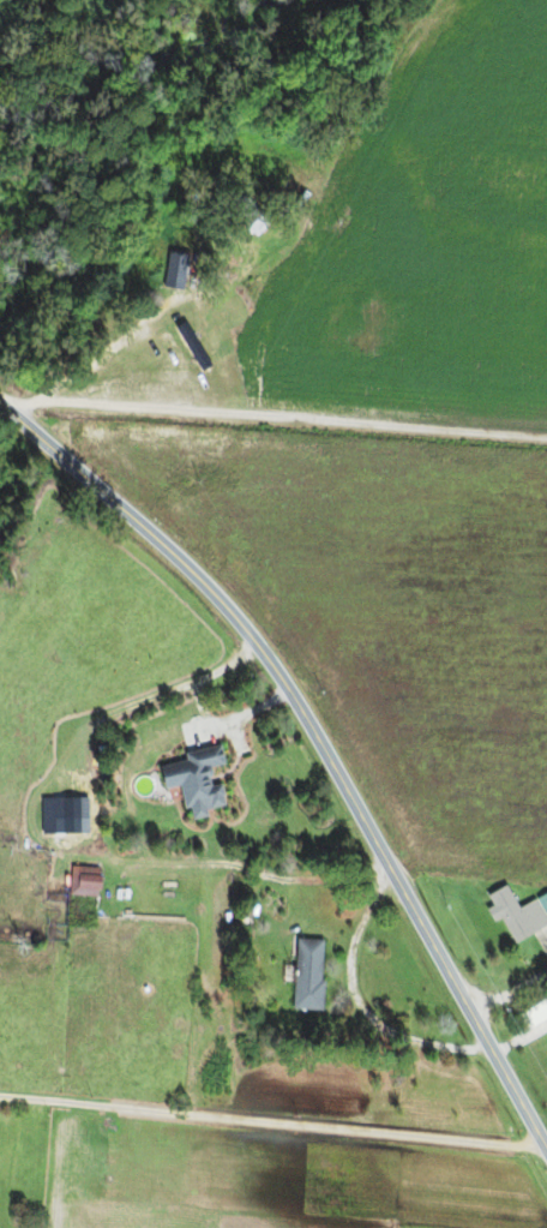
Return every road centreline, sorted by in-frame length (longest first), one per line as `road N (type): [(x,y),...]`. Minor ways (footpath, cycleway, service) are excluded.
road 1 (residential): [(546,1164),(247,615),(0,401)]

